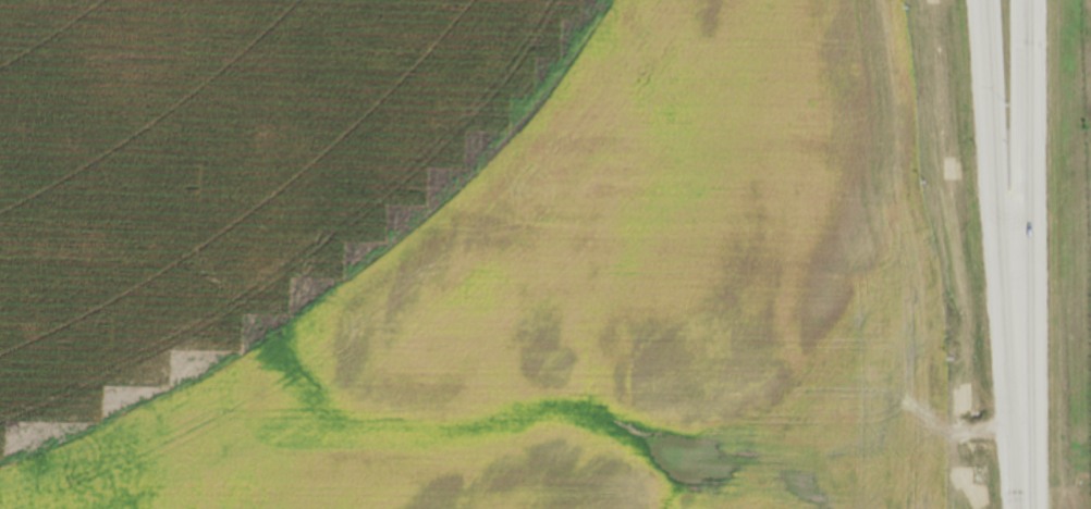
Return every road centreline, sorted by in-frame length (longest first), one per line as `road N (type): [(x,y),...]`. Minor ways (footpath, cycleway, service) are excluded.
road 1 (secondary): [(983,0),(1032,448)]
road 2 (secondary): [(1032,448),(1030,0)]

